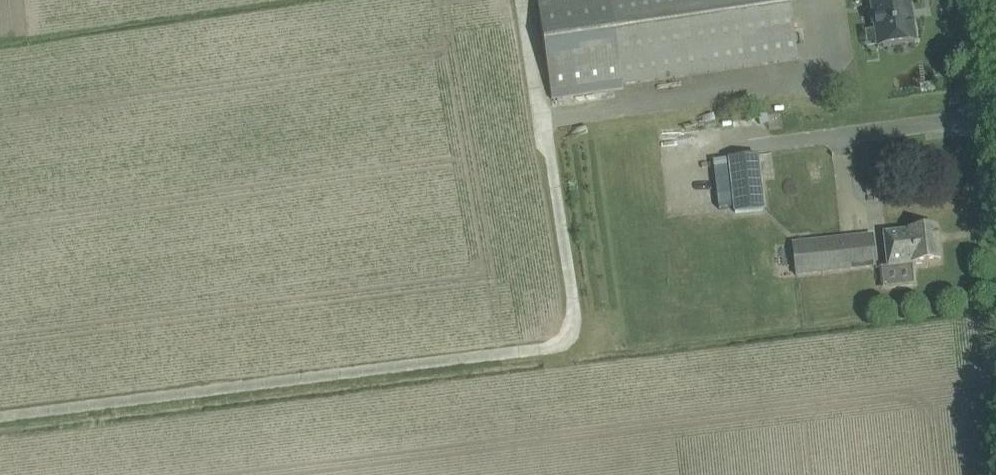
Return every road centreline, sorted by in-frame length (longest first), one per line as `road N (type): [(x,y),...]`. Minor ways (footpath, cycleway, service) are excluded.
road 1 (track): [(0,418),(559,346),(574,317),(547,119),(825,72),(817,0)]
road 2 (unclassified): [(995,139),(981,0)]

